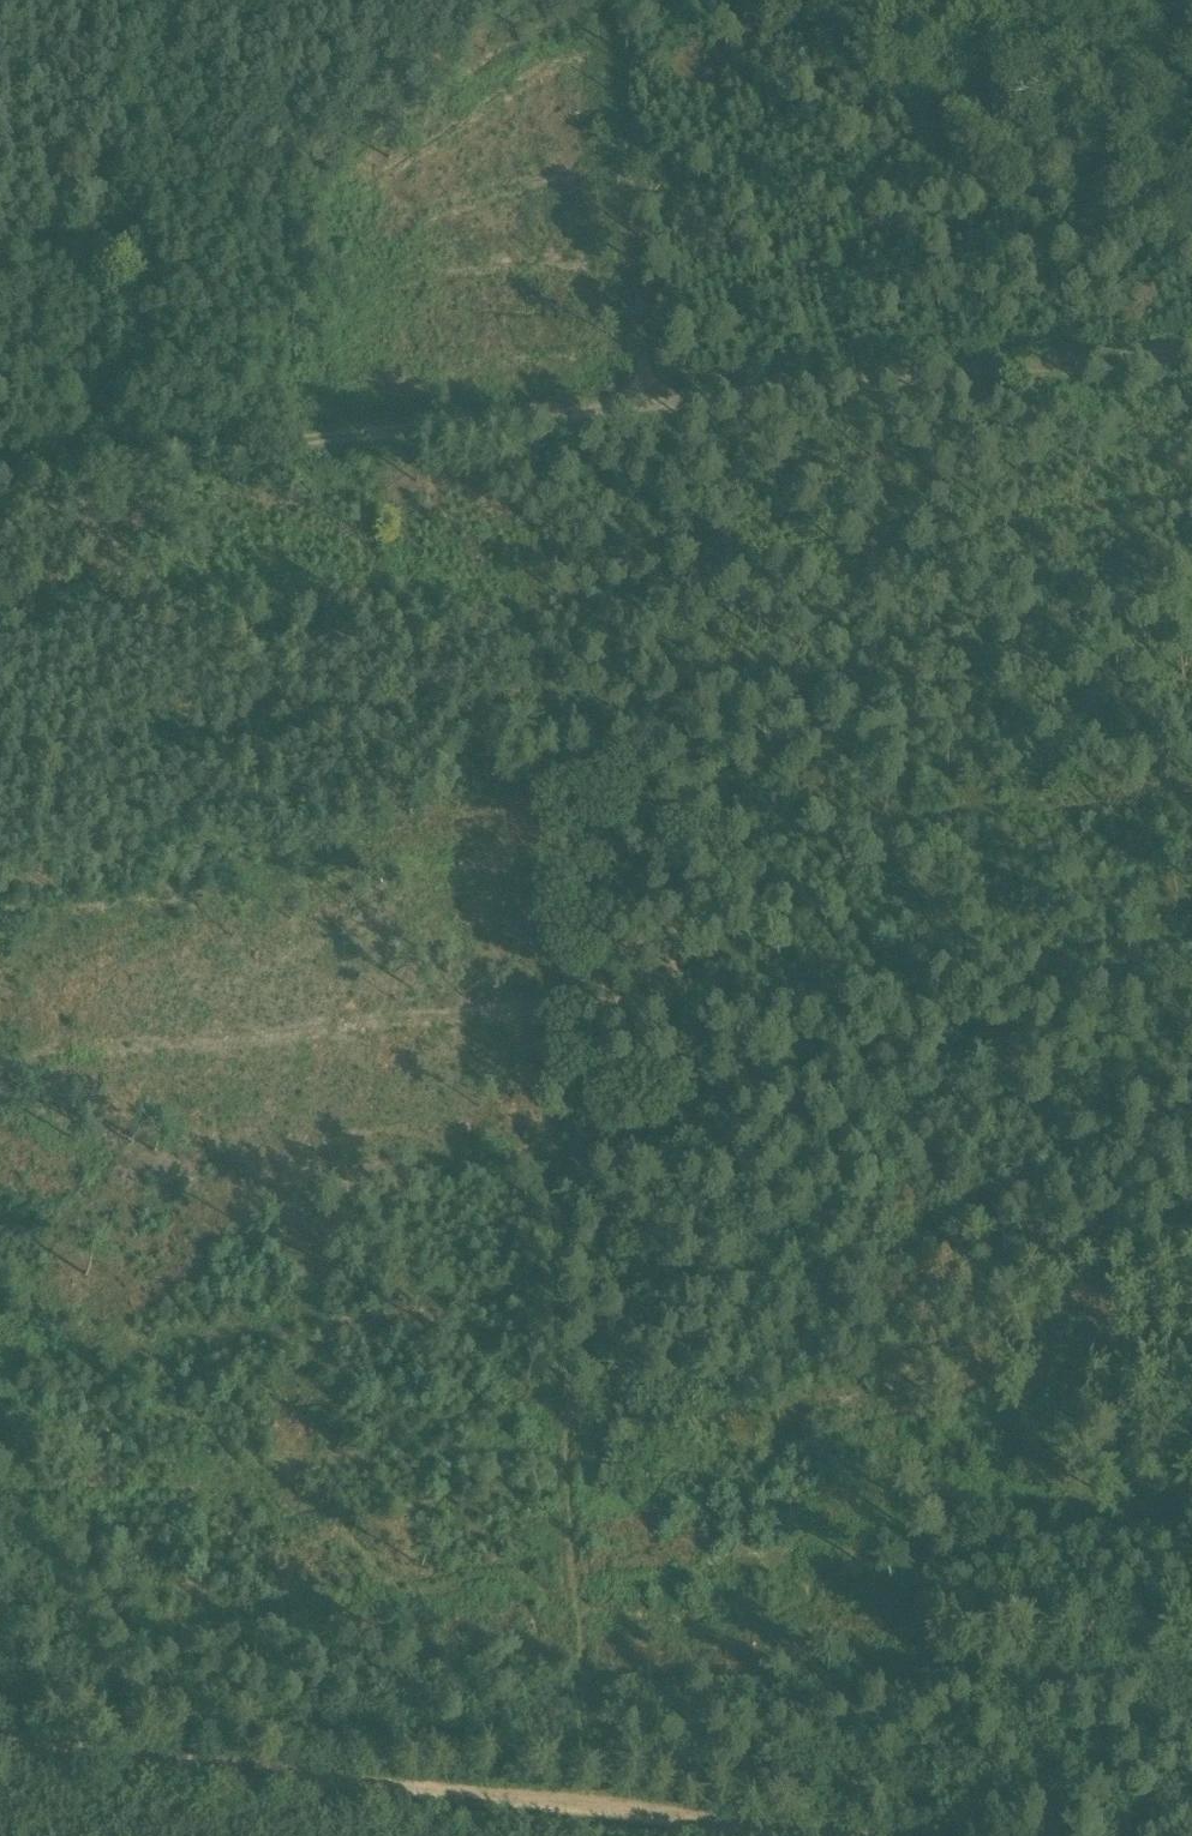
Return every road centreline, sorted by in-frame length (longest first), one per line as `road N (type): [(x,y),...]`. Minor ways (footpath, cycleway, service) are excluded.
road 1 (track): [(1191,350),(0,473)]
road 2 (track): [(0,1751),(805,1835)]

